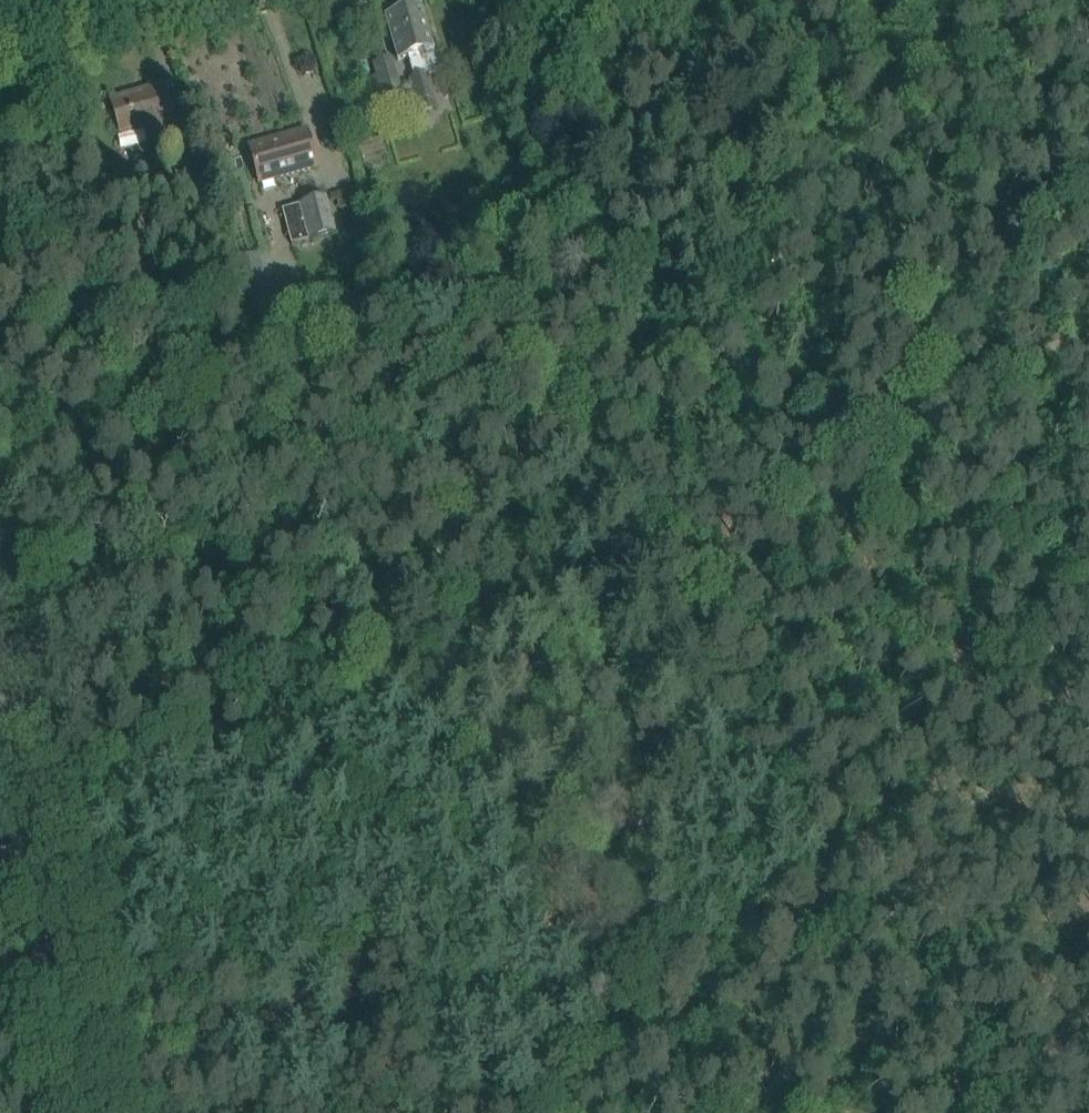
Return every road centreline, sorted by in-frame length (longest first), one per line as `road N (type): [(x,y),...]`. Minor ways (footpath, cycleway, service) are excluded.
road 1 (unclassified): [(63,1006),(0,756)]
road 2 (unclassified): [(0,60),(214,0)]

